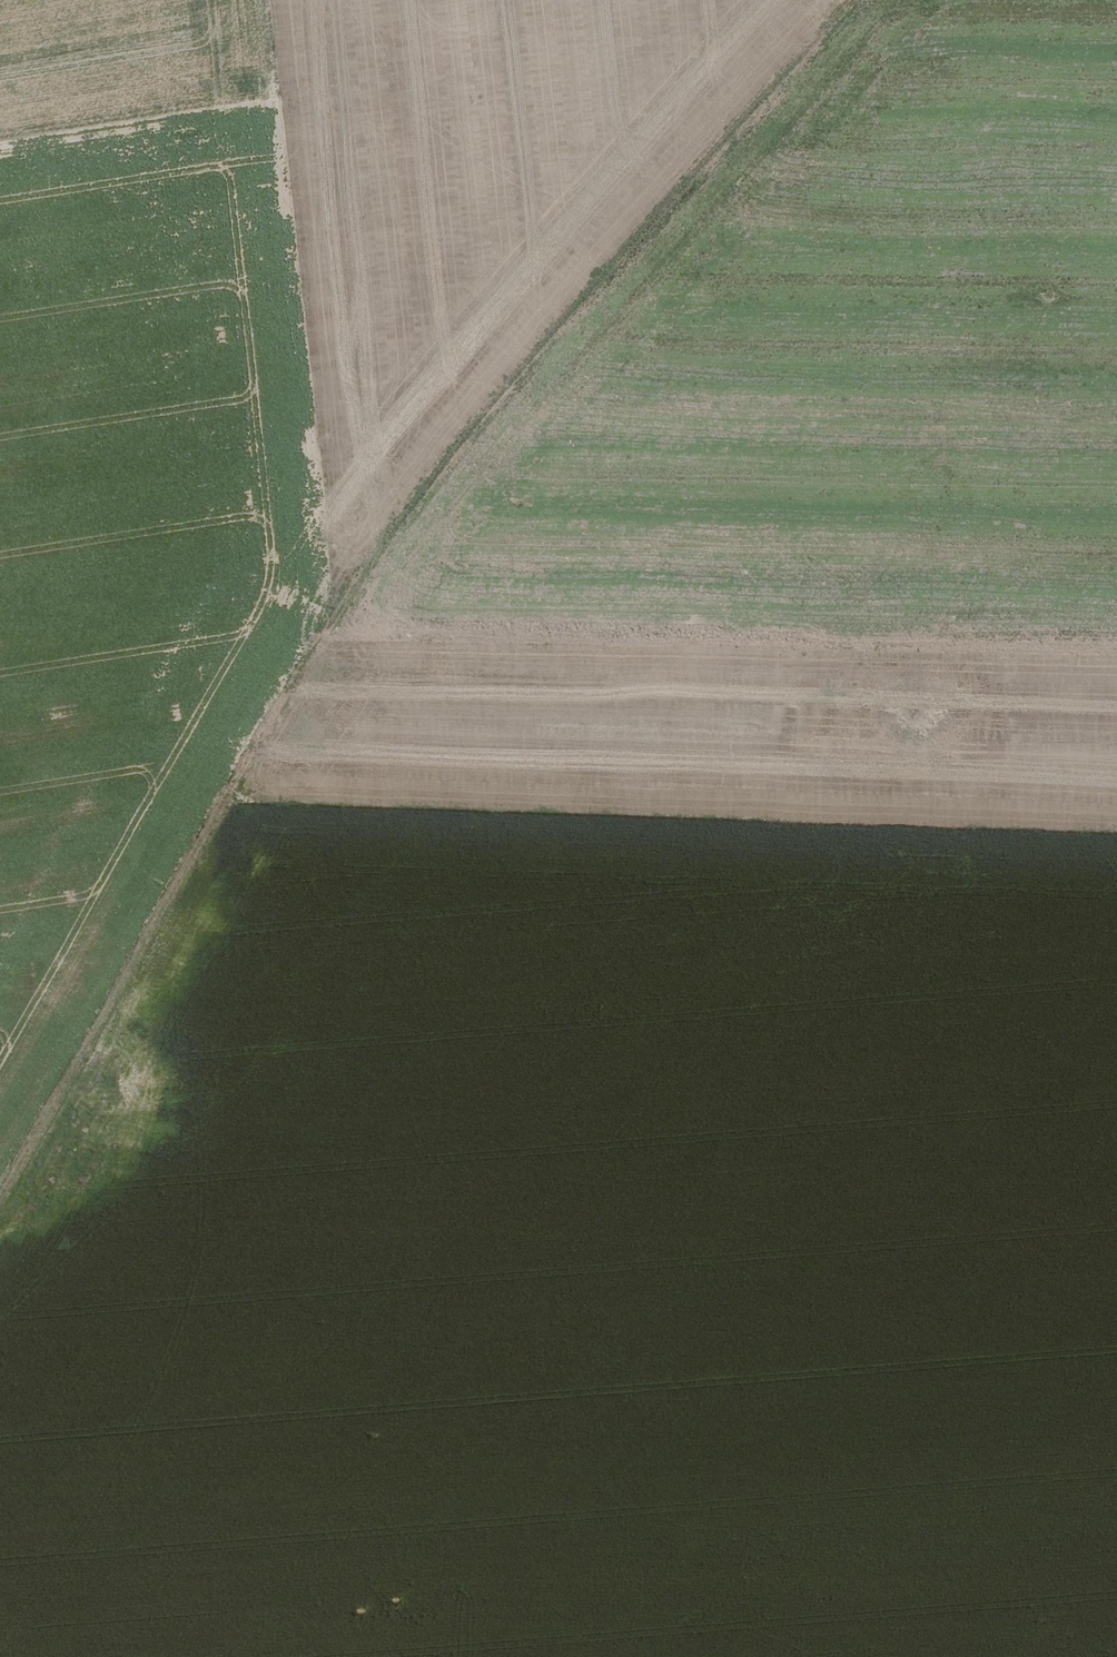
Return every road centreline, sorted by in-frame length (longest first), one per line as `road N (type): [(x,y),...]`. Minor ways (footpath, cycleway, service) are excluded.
road 1 (track): [(0,1196),(375,552),(852,0)]

